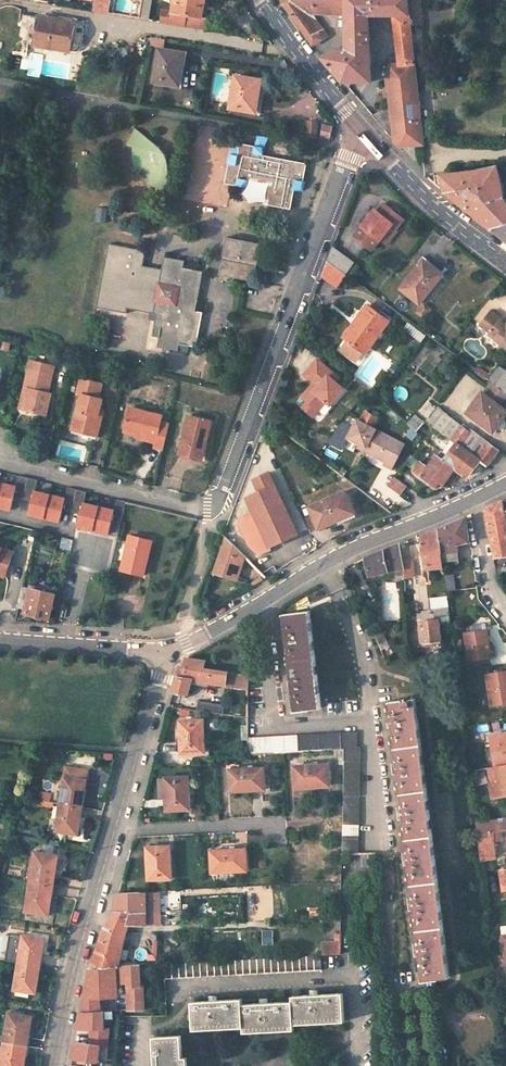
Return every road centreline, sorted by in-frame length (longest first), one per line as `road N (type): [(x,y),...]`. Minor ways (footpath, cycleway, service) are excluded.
road 1 (unclassified): [(362,129),(212,515)]
road 2 (residential): [(367,721),(385,853),(390,988),(413,987)]
road 3 (residential): [(357,1065),(355,978),(172,987)]
road 4 (unclassified): [(56,1065),(78,950),(115,827)]
road 5 (residential): [(212,515),(16,466),(0,449)]
road 6 (residential): [(367,721),(275,725),(258,602)]
road 7 (residential): [(0,516),(91,538),(66,644)]
road 8 (unclassified): [(362,129),(420,194),(505,264)]
road 9 (unclassified): [(115,827),(169,651)]
road 10 (unclassified): [(258,0),(362,129)]
road 11 (residential): [(115,827),(269,821),(276,830)]
road 12 (residential): [(321,564),(354,639),(367,721)]
road 13 (tertiary): [(321,564),(471,498)]
road 14 (residential): [(505,617),(486,586),(471,498)]

